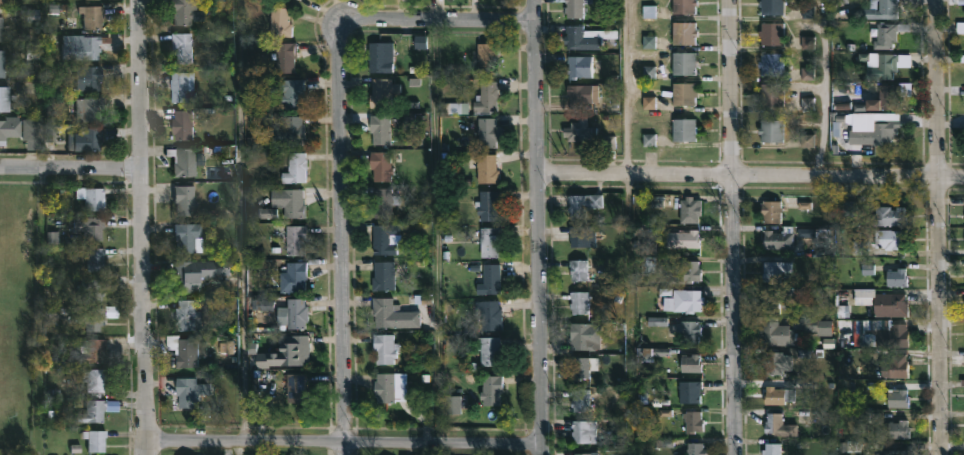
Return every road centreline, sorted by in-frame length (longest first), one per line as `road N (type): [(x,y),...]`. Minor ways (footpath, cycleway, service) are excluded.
road 1 (residential): [(535,19),(364,19),(346,26),(340,43),(346,454)]
road 2 (residential): [(728,0),(738,454)]
road 3 (residential): [(139,0),(148,454)]
road 4 (residential): [(934,0),(941,454)]
road 5 (residential): [(535,0),(541,454)]
road 6 (residential): [(963,175),(537,173)]
road 7 (residential): [(540,444),(149,441)]
road 8 (residential): [(143,171),(0,169)]

